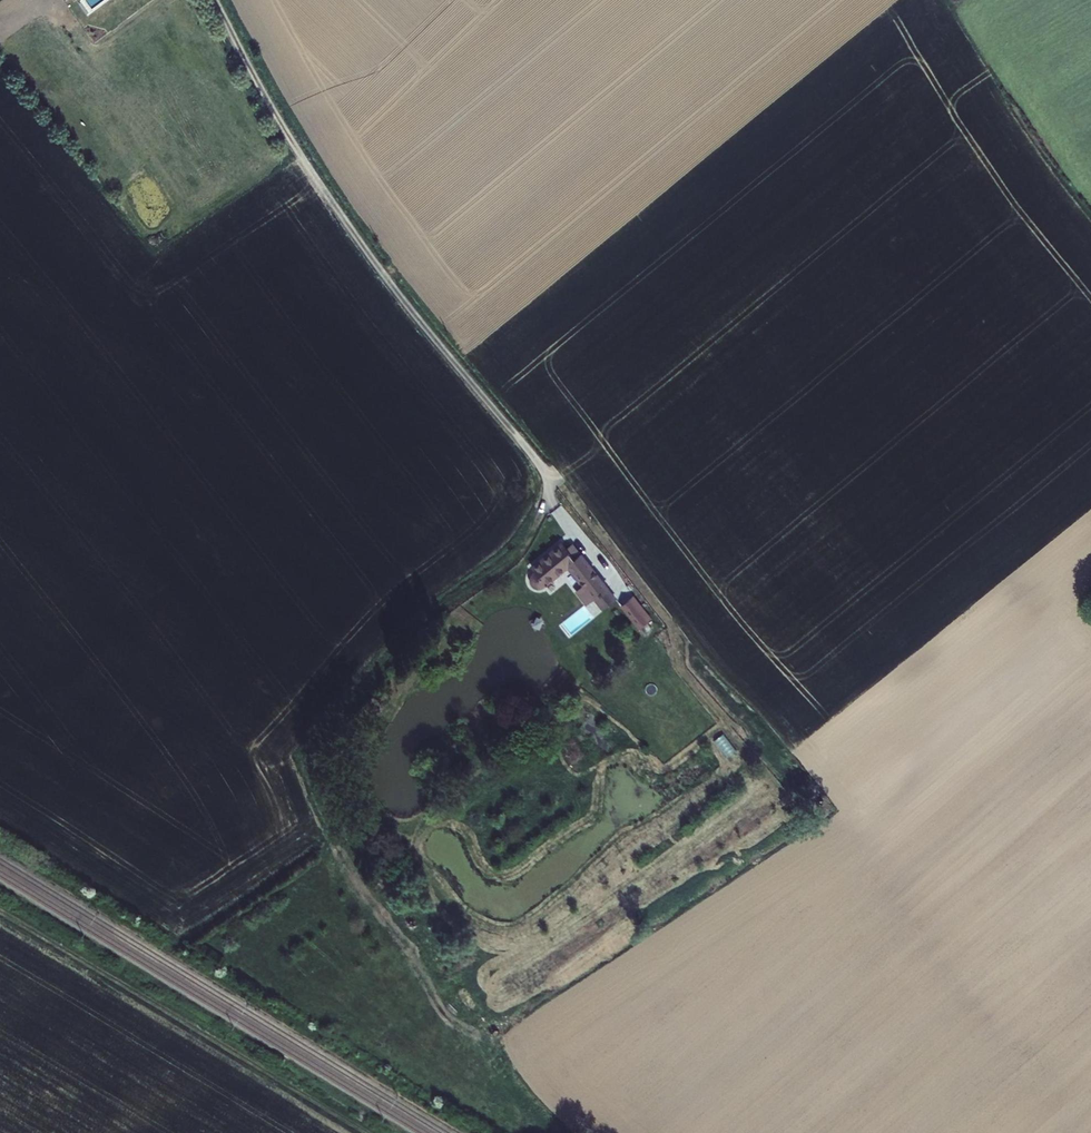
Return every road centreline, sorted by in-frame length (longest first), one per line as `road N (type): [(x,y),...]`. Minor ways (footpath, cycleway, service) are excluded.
road 1 (unclassified): [(544,471),(313,175),(213,0)]
road 2 (track): [(364,1132),(0,912)]

